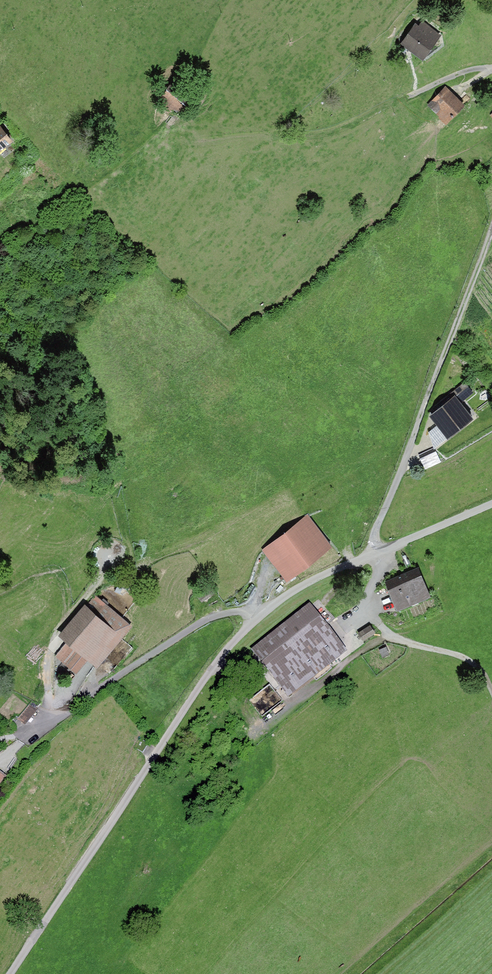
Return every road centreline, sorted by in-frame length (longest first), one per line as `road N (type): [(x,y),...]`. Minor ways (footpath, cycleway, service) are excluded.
road 1 (residential): [(491,504),(334,570),(279,598),(251,623),(11,973)]
road 2 (track): [(491,231),(374,536),(373,601),(353,625)]
road 3 (track): [(373,601),(385,628),(478,664),(491,689)]

